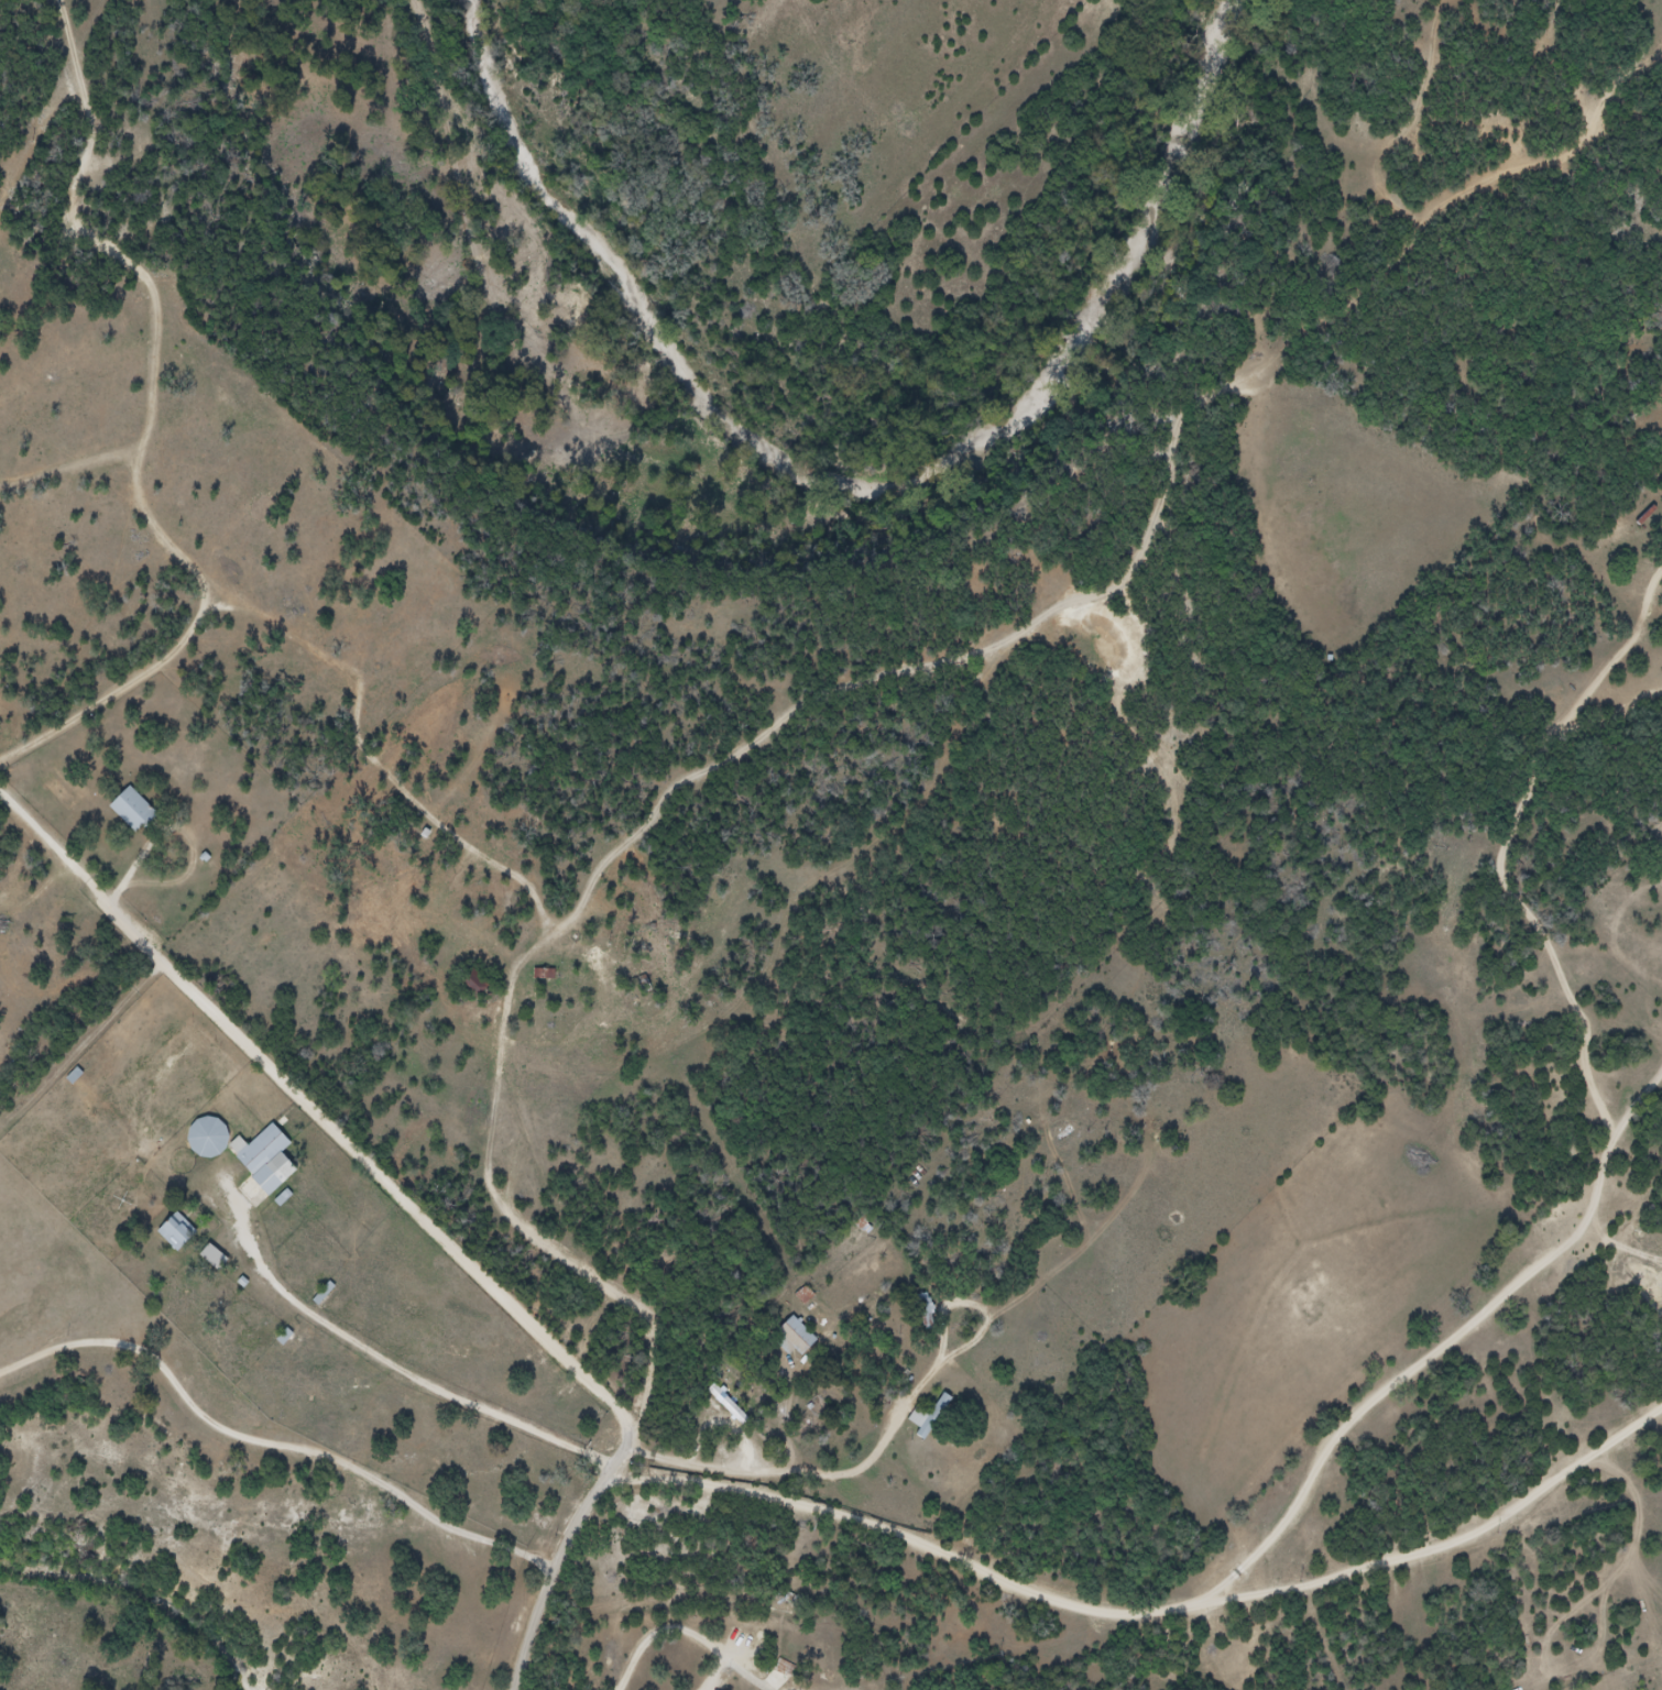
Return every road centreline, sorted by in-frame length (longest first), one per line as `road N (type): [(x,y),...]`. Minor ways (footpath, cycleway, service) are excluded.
road 1 (residential): [(613,1478),(699,1478),(844,1511),(1061,1595),(1123,1610),(1169,1610),(1310,1585),(1464,1545),(1502,1527),(1661,1414)]
road 2 (residential): [(521,1689),(570,1550),(613,1478)]

